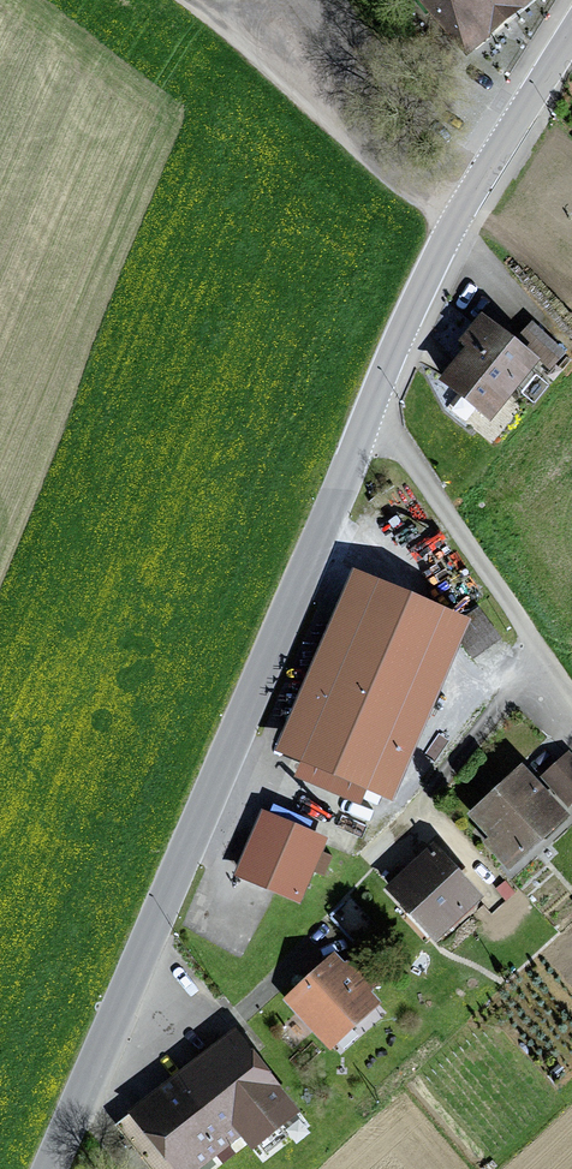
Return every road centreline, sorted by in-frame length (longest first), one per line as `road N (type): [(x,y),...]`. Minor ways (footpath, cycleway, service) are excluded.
road 1 (tertiary): [(49,1168),(400,335),(451,225),(571,32)]
road 2 (track): [(183,0),(321,113)]

